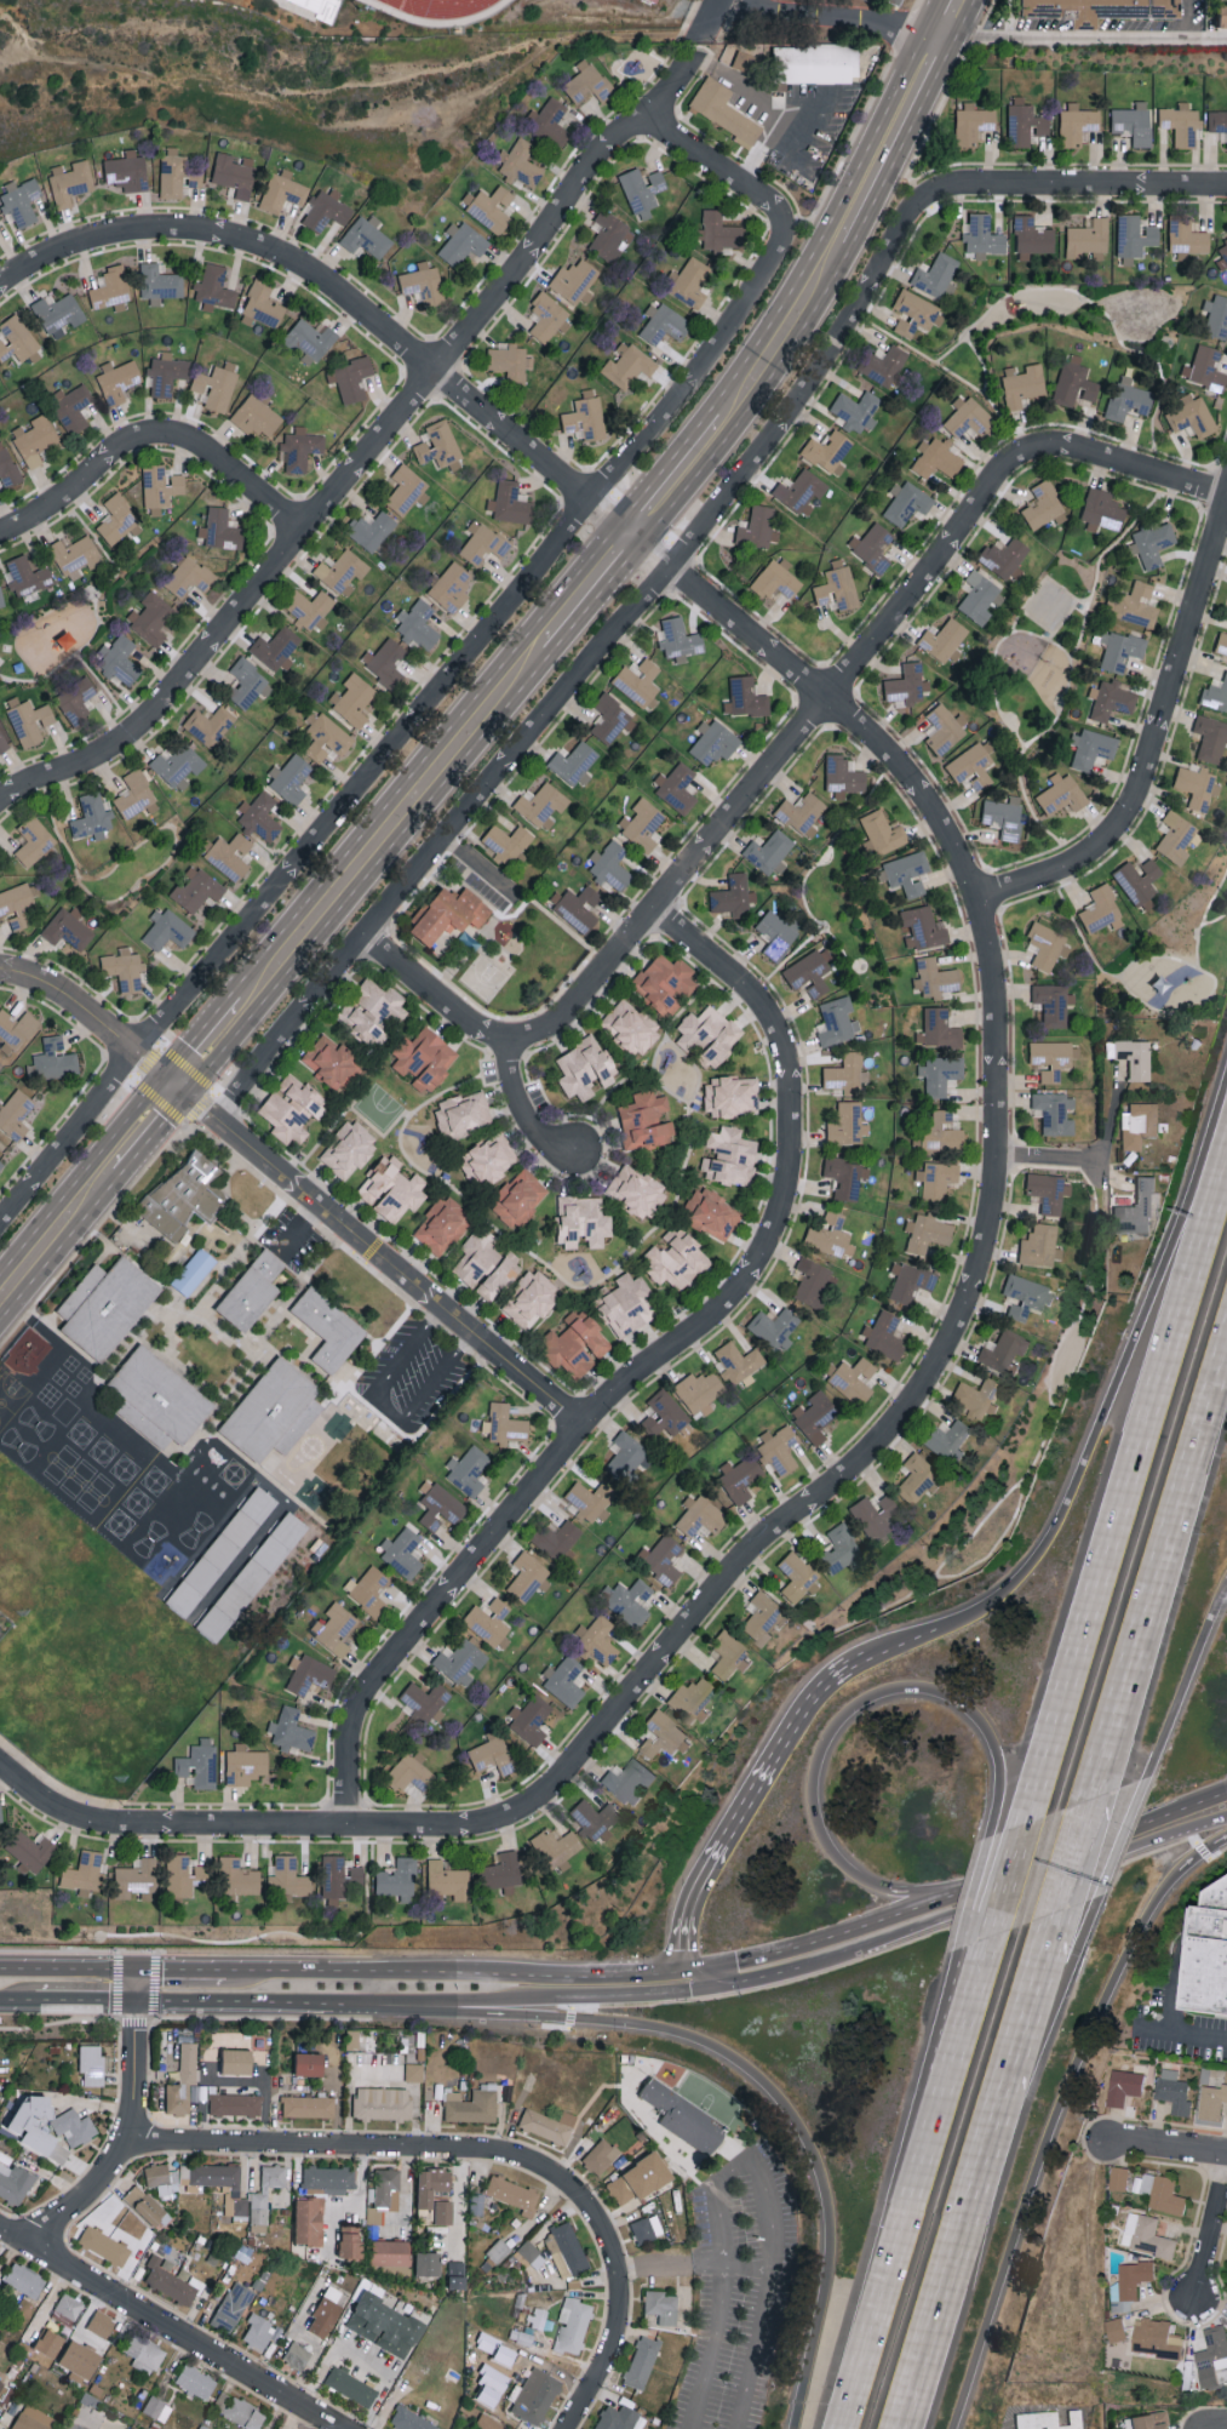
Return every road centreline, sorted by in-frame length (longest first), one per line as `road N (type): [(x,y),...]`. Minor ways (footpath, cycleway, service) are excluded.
road 1 (residential): [(0,1765),(65,1816),(102,1824),(468,1829),(503,1822),(555,1790),(740,1565),(882,1444),(957,1333),(990,1229),(999,1138),(992,971),(980,903),(924,794),(871,733),(633,538)]
road 2 (residential): [(367,944),(498,1039),(531,1039),(561,1025),(940,565),(997,479),(1022,458),(1057,448),(1226,494)]
road 3 (residential): [(220,1124),(719,518),(859,316),(916,212)]
road 4 (residential): [(349,1828),(355,1719),(363,1702),(581,1428),(740,1298),(786,1202),(793,1162),(790,1053),(751,991),(654,914)]
road 5 (residential): [(782,221),(784,245),(592,505),(139,1057)]
road 6 (residential): [(0,806),(94,762),(157,714),(534,253),(602,153),(649,124),(695,53)]
road 7 (motorway): [(1226,1130),(1030,1821)]
road 8 (residential): [(24,2241),(88,2190),(124,2139),(498,2153),(557,2172),(586,2196),(618,2269)]
road 9 (residential): [(0,289),(82,244),(139,233),(210,233),(262,246),(311,272),(592,505)]
road 10 (motorway): [(953,2428),(1016,2271),(1083,2059),(1170,1886),(1202,1854)]
road 11 (motorway): [(1226,1105),(1057,1530),(1011,1587),(951,1619)]
road 12 (motorway): [(564,2016),(721,2052),(784,2102),(819,2167),(832,2265),(794,2428)]
road 13 (motorway): [(948,1894),(914,1897),(859,1878),(825,1819),(828,1758),(864,1708),(900,1688),(939,1691),(1000,1734),(1003,1833)]
road 14 (motorway): [(993,1933),(842,2428)]
road 15 (residential): [(980,903),(1089,862),(1135,815),(1226,512)]
road 16 (residential): [(220,1124),(581,1428)]
road 17 (secondary): [(246,1005),(543,647)]
road 18 (secondary): [(680,1971),(225,1970)]
road 19 (motorway): [(1100,1795),(1226,1361)]
road 20 (residential): [(0,2227),(350,2428)]
road 21 (motorway): [(903,2428),(1020,2063)]
road 22 (residential): [(0,539),(74,493),(125,446),(177,439),(202,448),(306,533)]
road 23 (secondary): [(887,1941),(1187,1833)]
road 24 (residential): [(916,212),(931,196),(957,189),(1226,190)]
road 25 (secondary): [(1226,1794),(948,1894)]
road 26 (secondary): [(948,1894),(833,1937),(680,1971)]
road 27 (secondary): [(132,2002),(366,2005)]
road 28 (motorway): [(769,1762),(687,1914),(680,1971)]
road 29 (secondary): [(838,240),(939,42)]
road 30 (residential): [(139,1057),(0,1221)]
road 31 (secondary): [(724,419),(838,240)]
road 32 (residential): [(739,0),(896,27),(939,42)]
road 33 (motorway): [(1152,1783),(1226,1602)]
road 34 (secondary): [(0,1301),(111,1166)]
road 35 (residential): [(569,2428),(624,2322),(618,2269)]
road 36 (motorway): [(1020,2063),(1094,1909)]
road 37 (residential): [(0,973),(59,991),(139,1057)]
road 38 (residential): [(649,124),(782,221)]
road 39 (secondary): [(633,538),(724,419)]
road 40 (residential): [(510,1039),(521,1104),(540,1137),(577,1155)]
road 41 (secondary): [(543,647),(633,538)]
road 42 (motorway): [(1094,1909),(1152,1783)]
road 43 (residential): [(124,2139),(132,2002)]
road 44 (secondary): [(132,1970),(0,1968)]
road 45 (residential): [(1196,2302),(1226,2177)]
road 46 (secondary): [(568,2001),(694,1991)]
road 47 (secondary): [(366,2005),(492,2008)]
road 48 (secondary): [(766,1976),(887,1941)]
road 49 (motorway): [(848,1667),(819,1686),(769,1762)]

